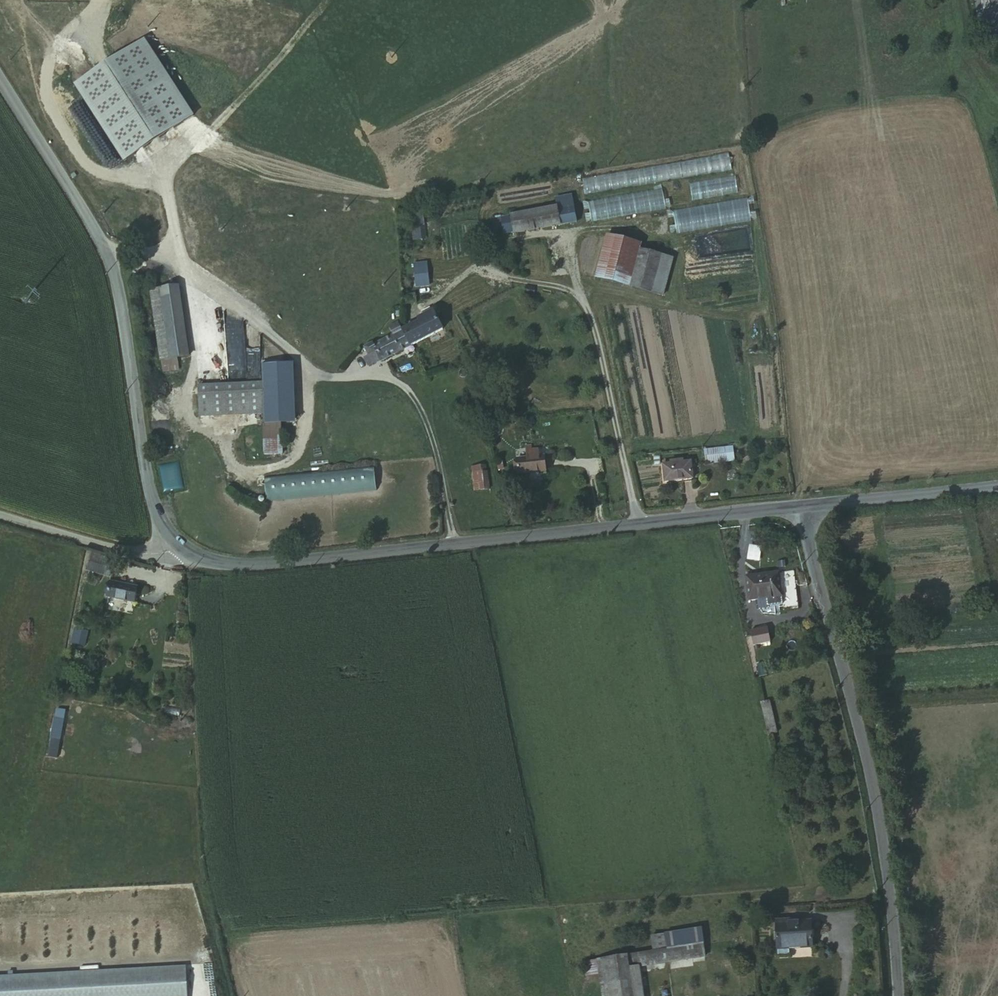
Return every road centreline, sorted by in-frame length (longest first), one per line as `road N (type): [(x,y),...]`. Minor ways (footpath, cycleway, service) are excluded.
road 1 (tertiary): [(798,506),(250,566),(199,559),(179,544)]
road 2 (tertiary): [(179,544),(153,501),(103,244),(0,80)]
road 3 (tertiary): [(798,506),(878,826),(898,995)]
road 4 (tertiary): [(997,487),(798,506)]
road 5 (unclassified): [(179,544),(148,554),(0,514)]

